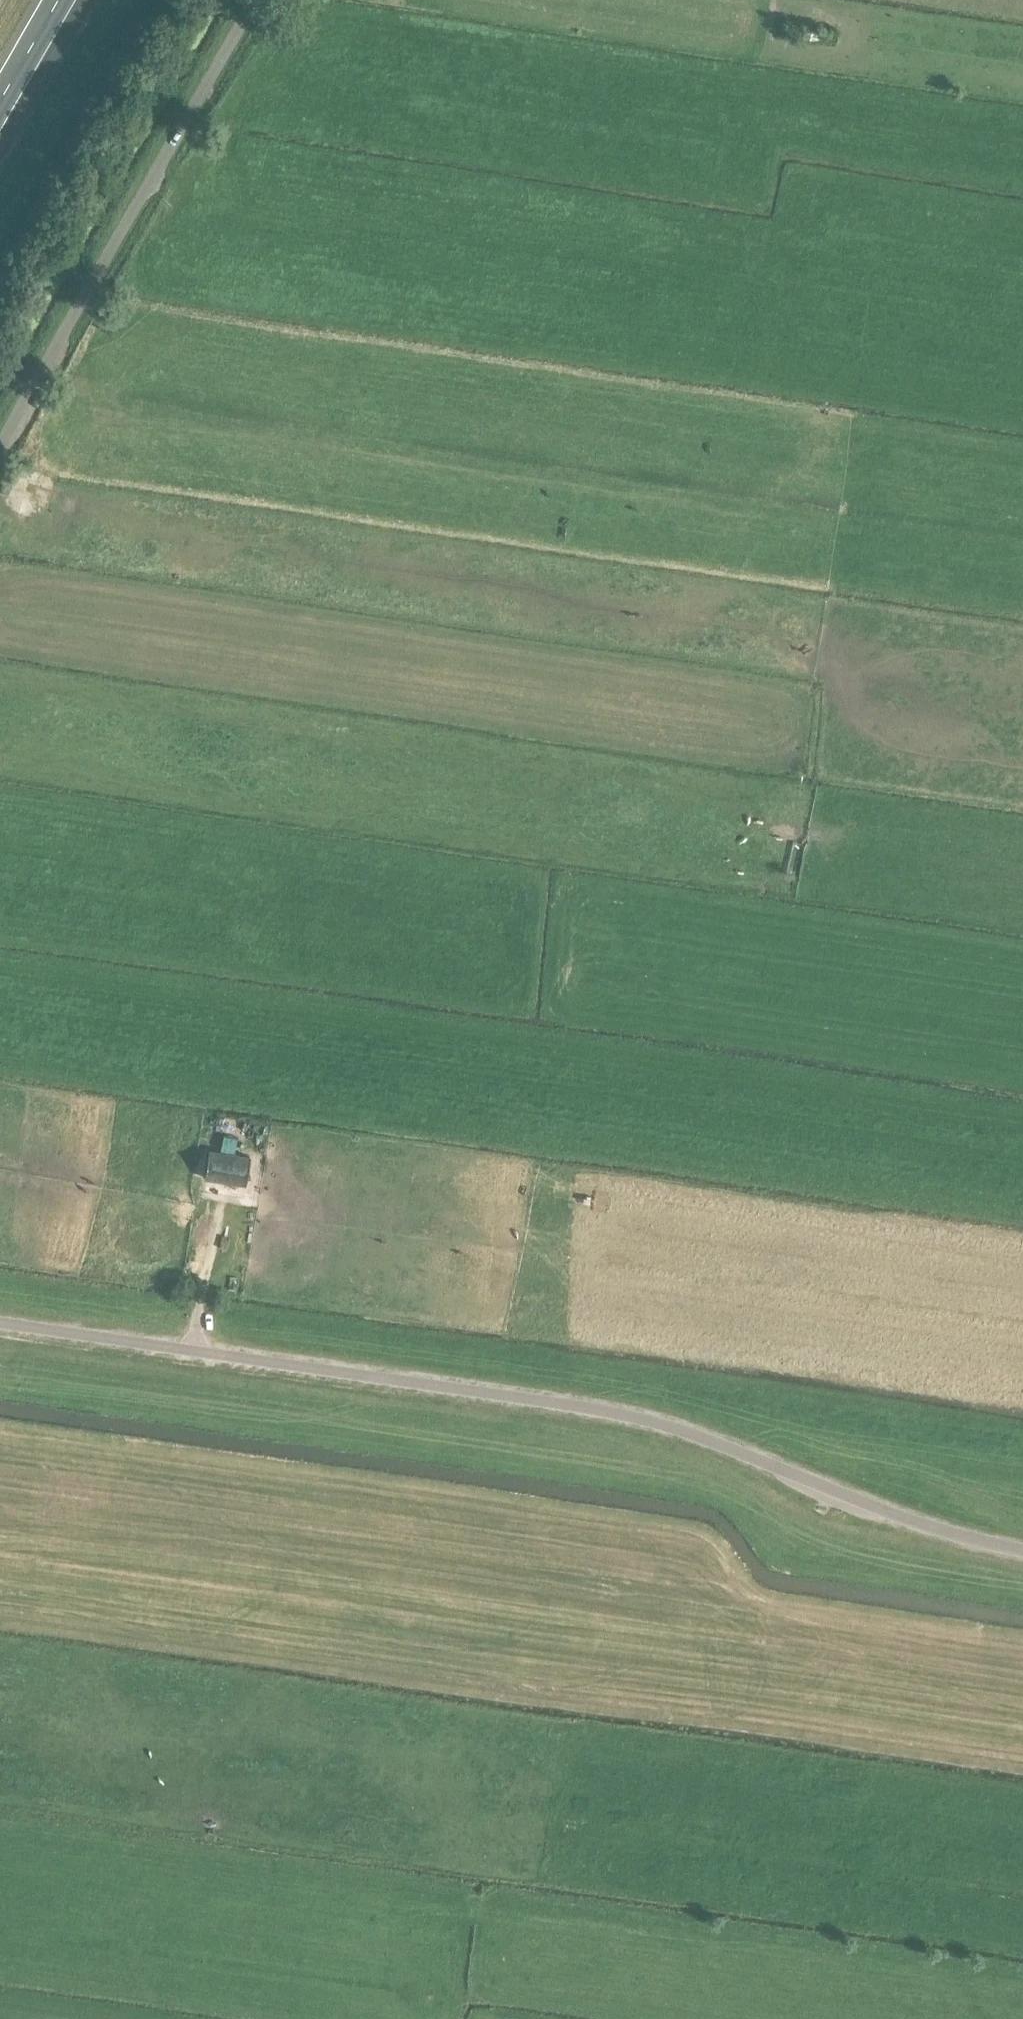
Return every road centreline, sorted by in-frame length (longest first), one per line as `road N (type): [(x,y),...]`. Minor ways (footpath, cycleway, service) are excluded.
road 1 (unclassified): [(0,1323),(639,1416),(906,1519),(1022,1550)]
road 2 (unclassified): [(0,451),(258,0)]
road 3 (track): [(216,1216),(194,1351)]
road 4 (motorway): [(0,114),(66,0)]

